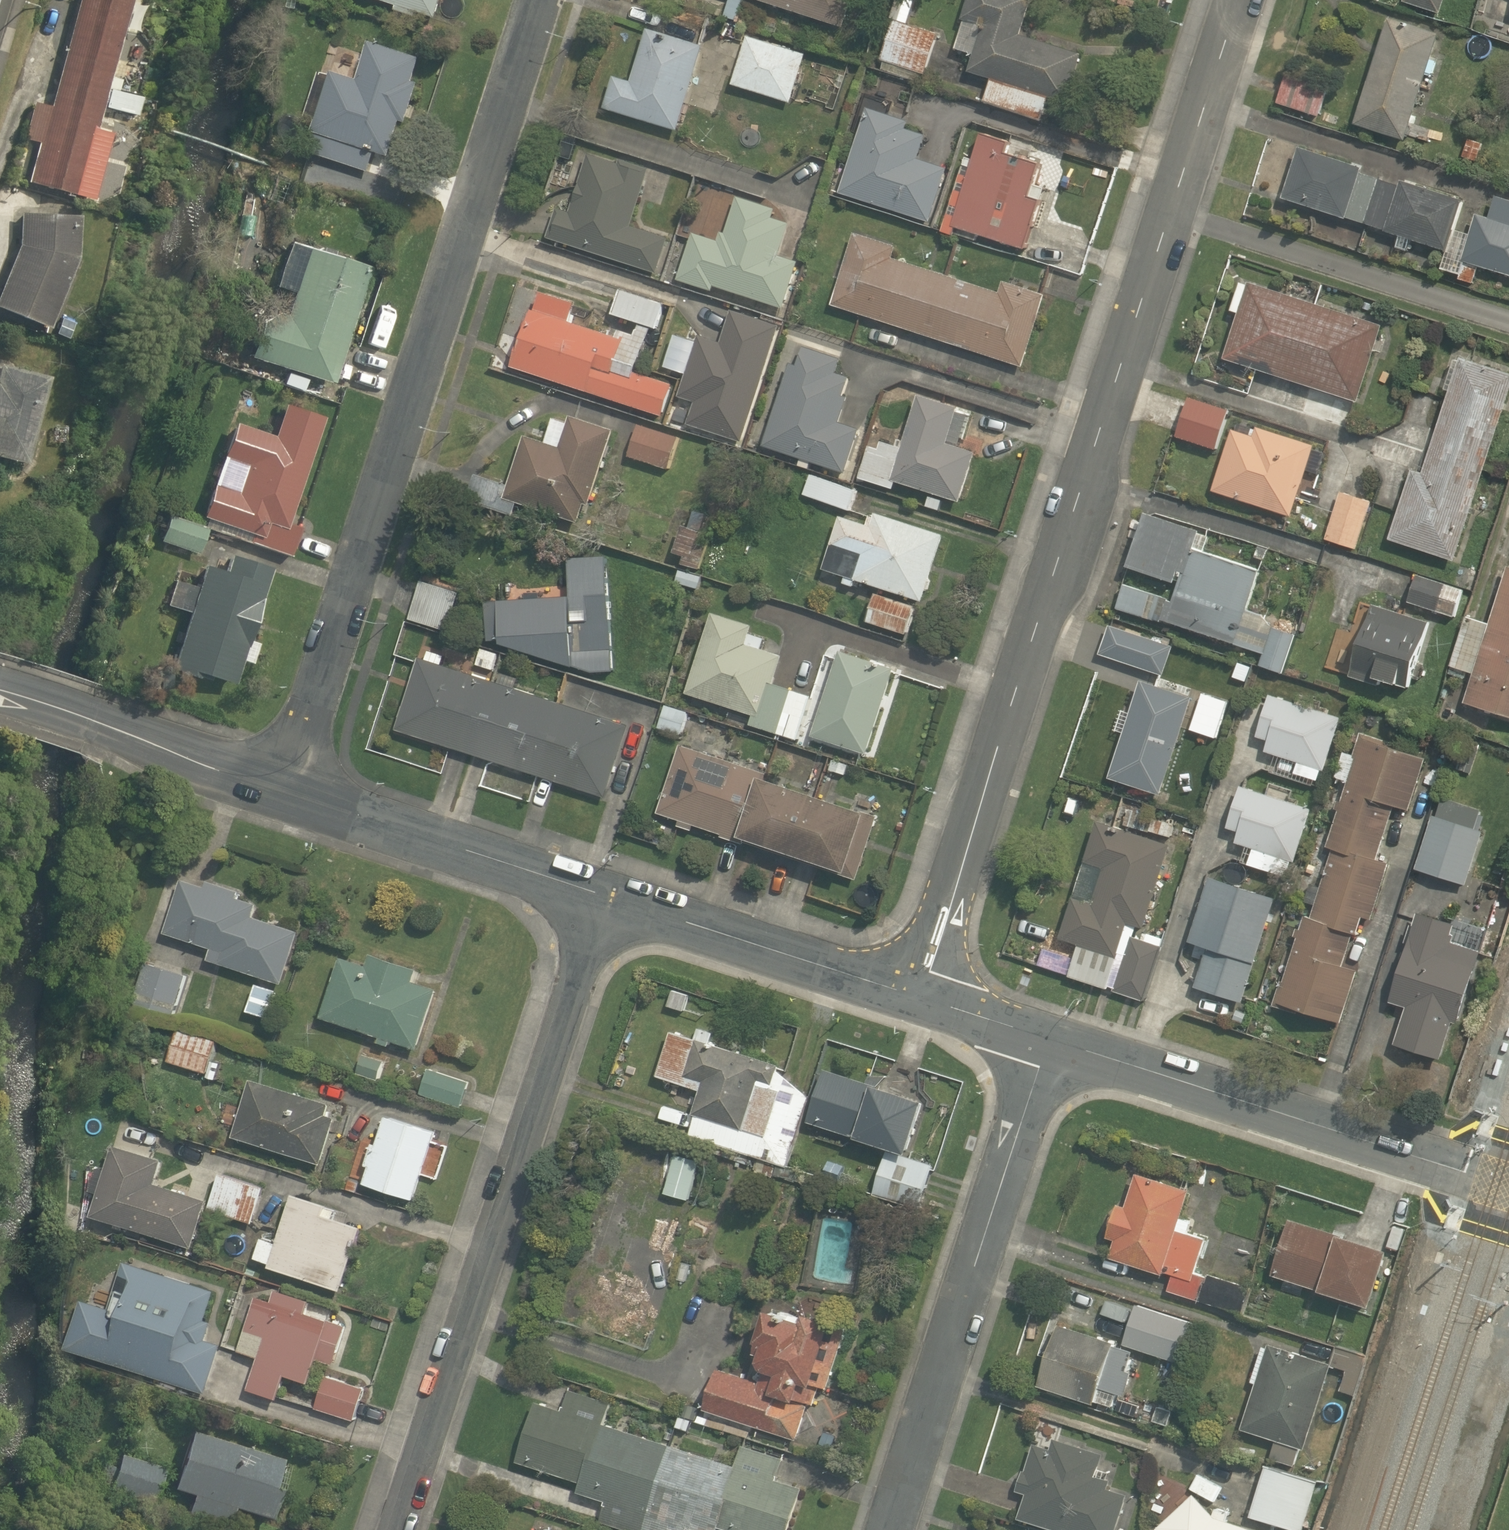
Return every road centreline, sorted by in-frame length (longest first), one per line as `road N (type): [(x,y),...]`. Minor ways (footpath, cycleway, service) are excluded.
road 1 (residential): [(917,999),(1243,0)]
road 2 (residential): [(538,0),(289,792)]
road 3 (residential): [(598,897),(390,1529)]
road 4 (residential): [(1047,1041),(890,1529)]
road 5 (tertiary): [(1047,1041),(1508,1189)]
road 6 (tertiary): [(598,897),(917,999)]
road 7 (tertiary): [(289,792),(598,897)]
road 8 (tertiary): [(0,693),(289,792)]
road 9 (tertiary): [(917,999),(1047,1041)]

